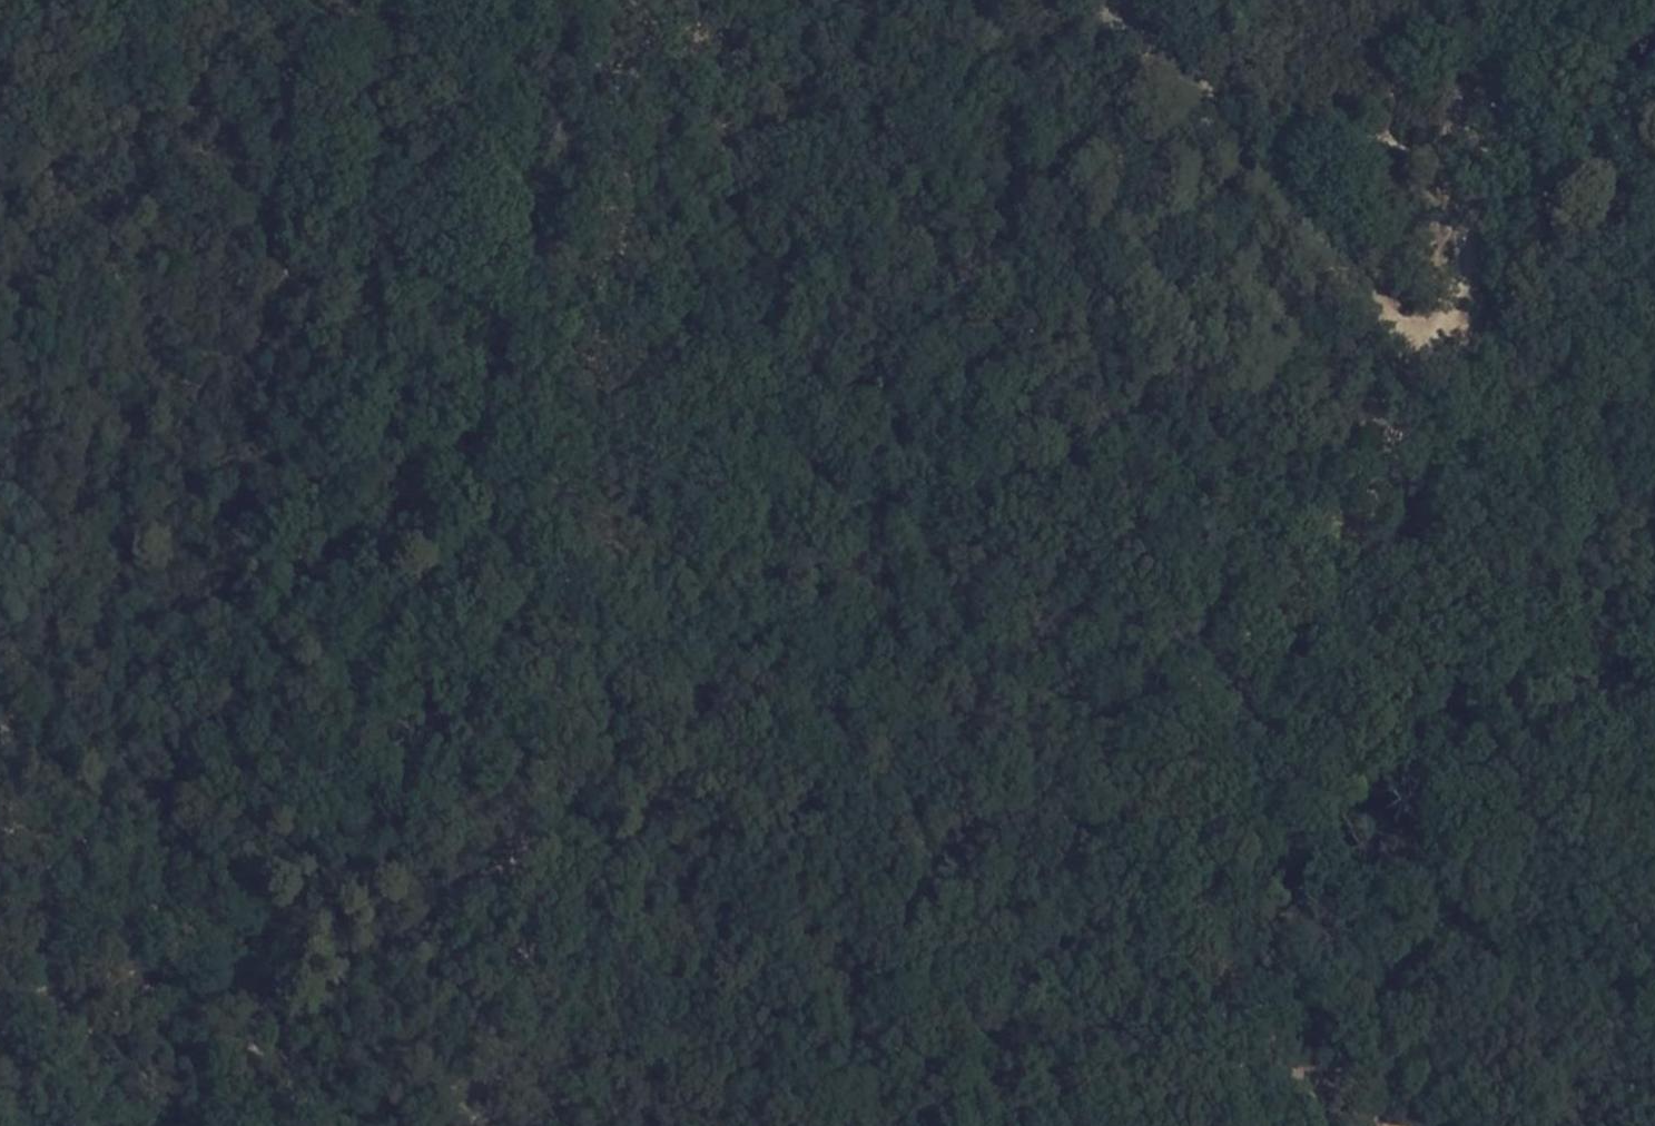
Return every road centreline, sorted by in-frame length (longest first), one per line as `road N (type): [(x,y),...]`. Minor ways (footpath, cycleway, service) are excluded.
road 1 (track): [(0,983),(92,1015),(178,1086),(203,1125)]

